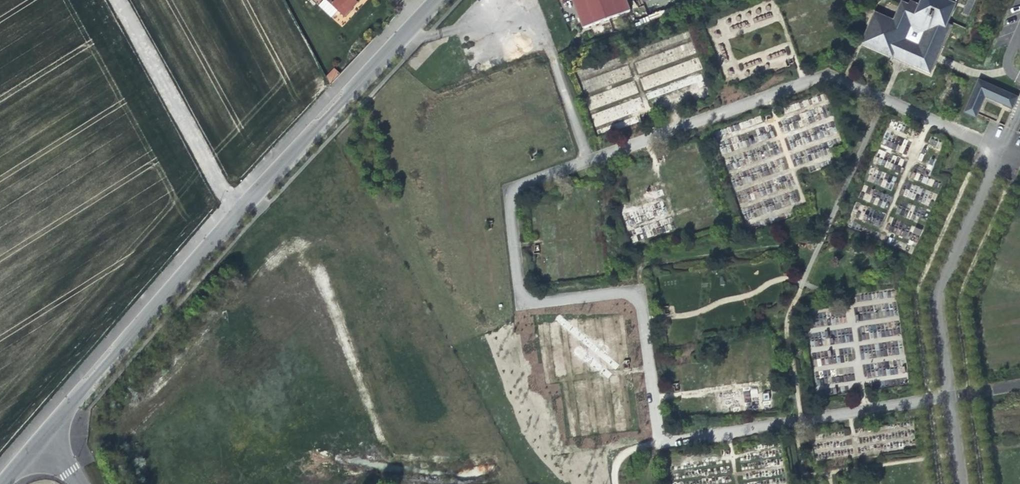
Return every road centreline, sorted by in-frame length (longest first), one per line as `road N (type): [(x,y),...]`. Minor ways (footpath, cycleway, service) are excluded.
road 1 (tertiary): [(433,0),(47,423)]
road 2 (track): [(235,217),(116,0)]

